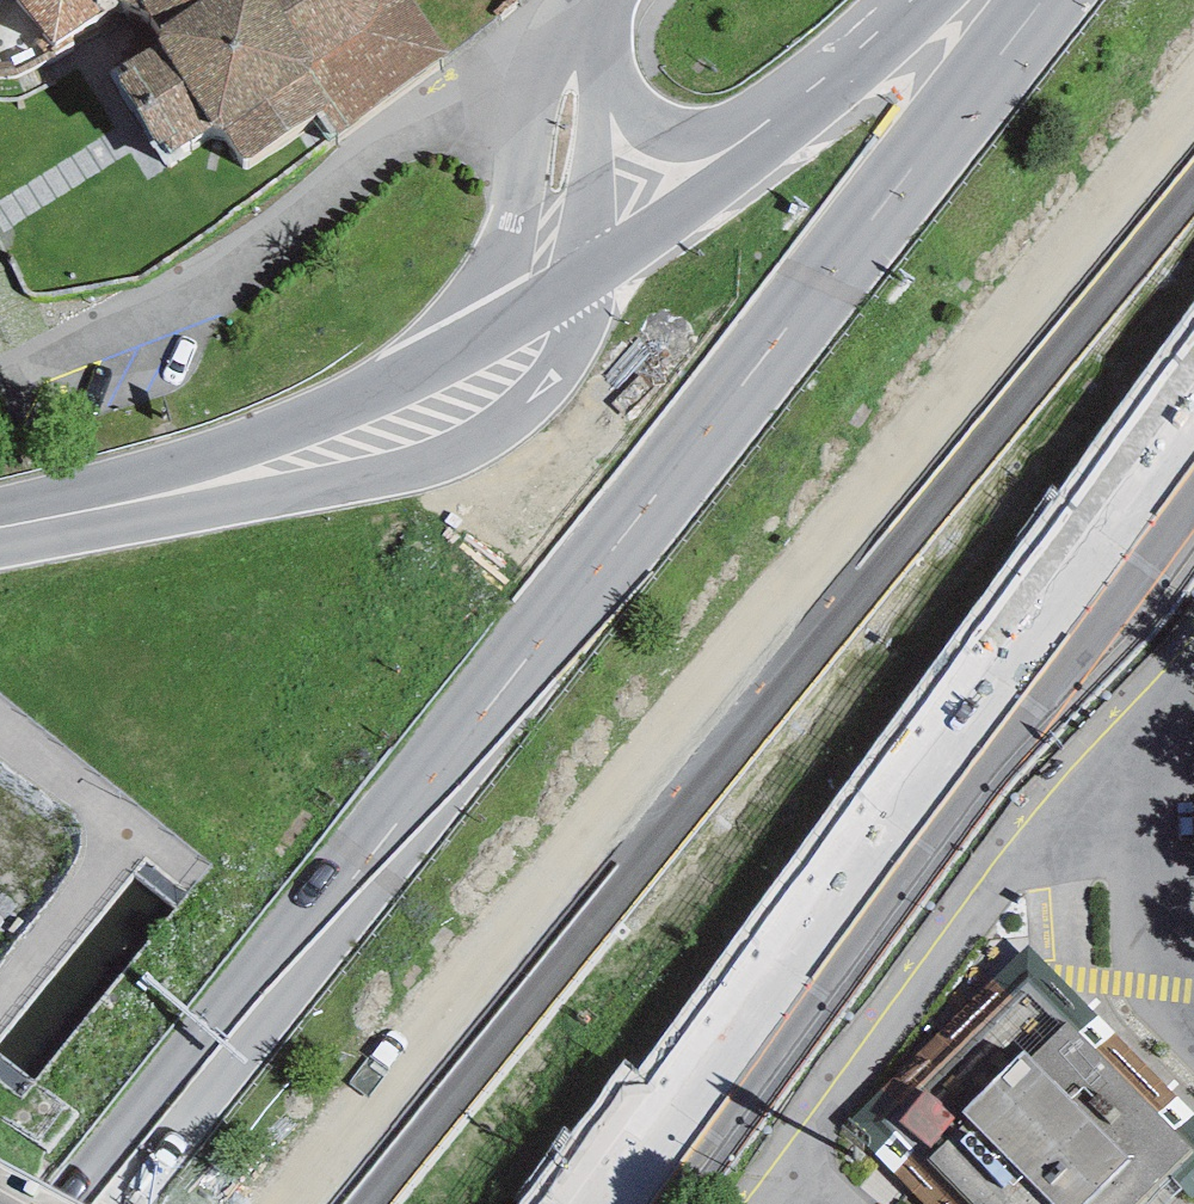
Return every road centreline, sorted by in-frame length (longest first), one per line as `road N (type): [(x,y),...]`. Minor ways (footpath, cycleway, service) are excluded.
road 1 (motorway): [(1043,0),(95,1203)]
road 2 (motorway): [(328,1203),(1193,145)]
road 3 (secondary): [(624,1203),(1193,434)]
road 4 (primary): [(106,507),(370,477),(470,450),(525,411),(559,370),(582,281)]
road 5 (residential): [(603,0),(541,90),(494,275),(452,331),(384,386)]
road 6 (primary): [(870,39),(763,153),(582,281)]
road 7 (residential): [(870,39),(736,123),(694,139),(668,136),(634,114),(608,70),(600,33)]
road 8 (primary): [(384,386),(106,507)]
road 9 (residential): [(582,281),(600,33)]
road 10 (primary): [(582,281),(384,386)]

